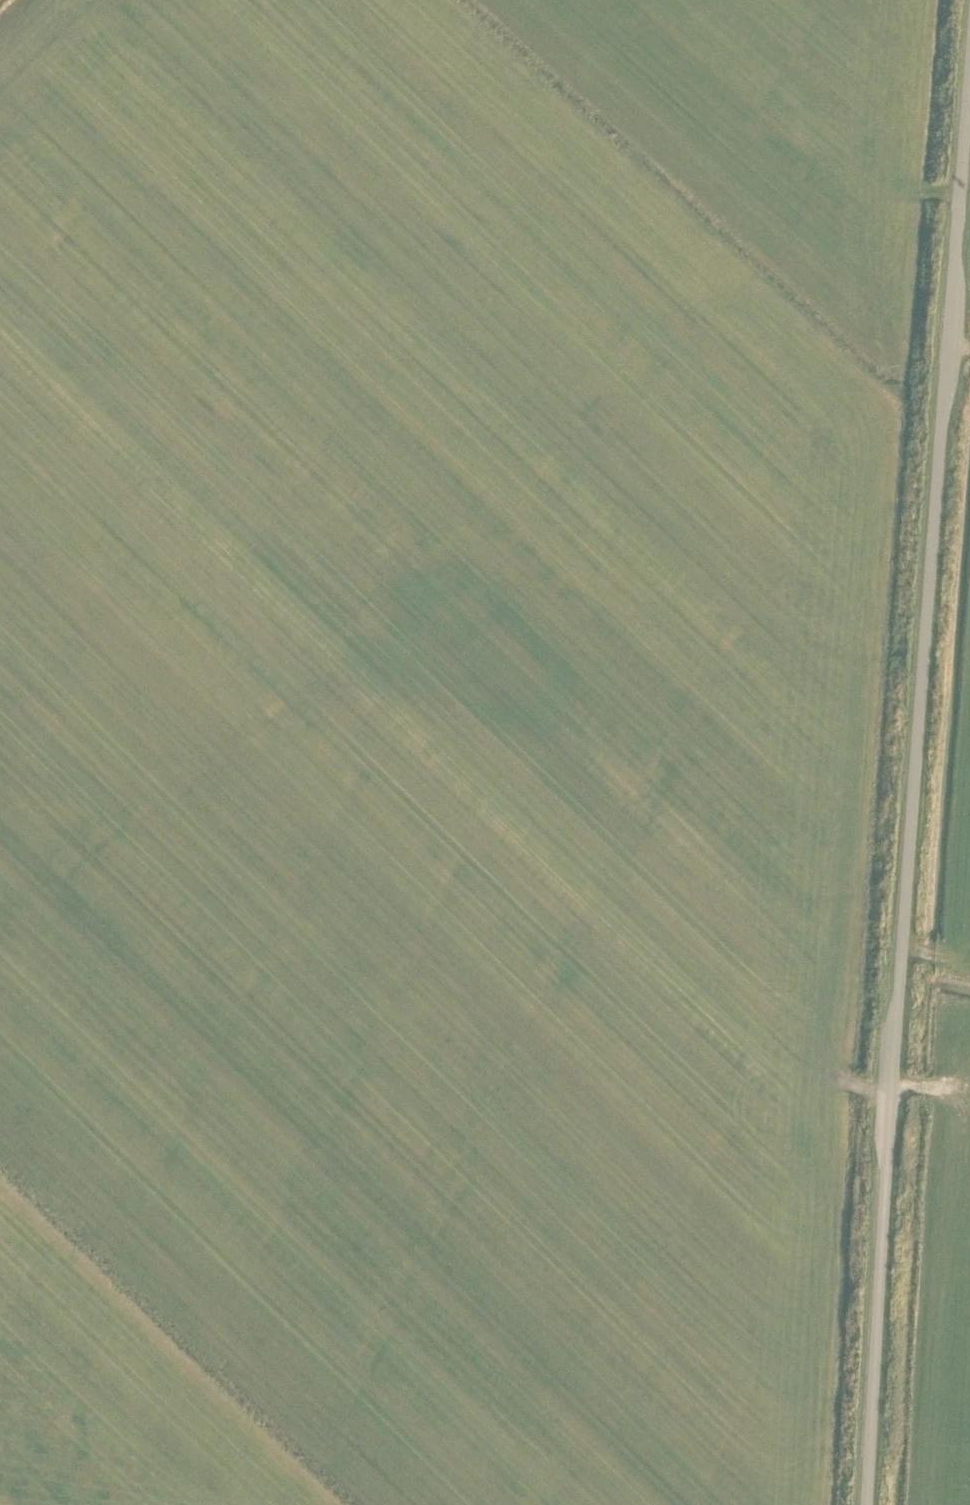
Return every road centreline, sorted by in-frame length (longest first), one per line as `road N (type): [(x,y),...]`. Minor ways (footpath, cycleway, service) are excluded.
road 1 (unclassified): [(867,1504),(891,1094),(969,101)]

